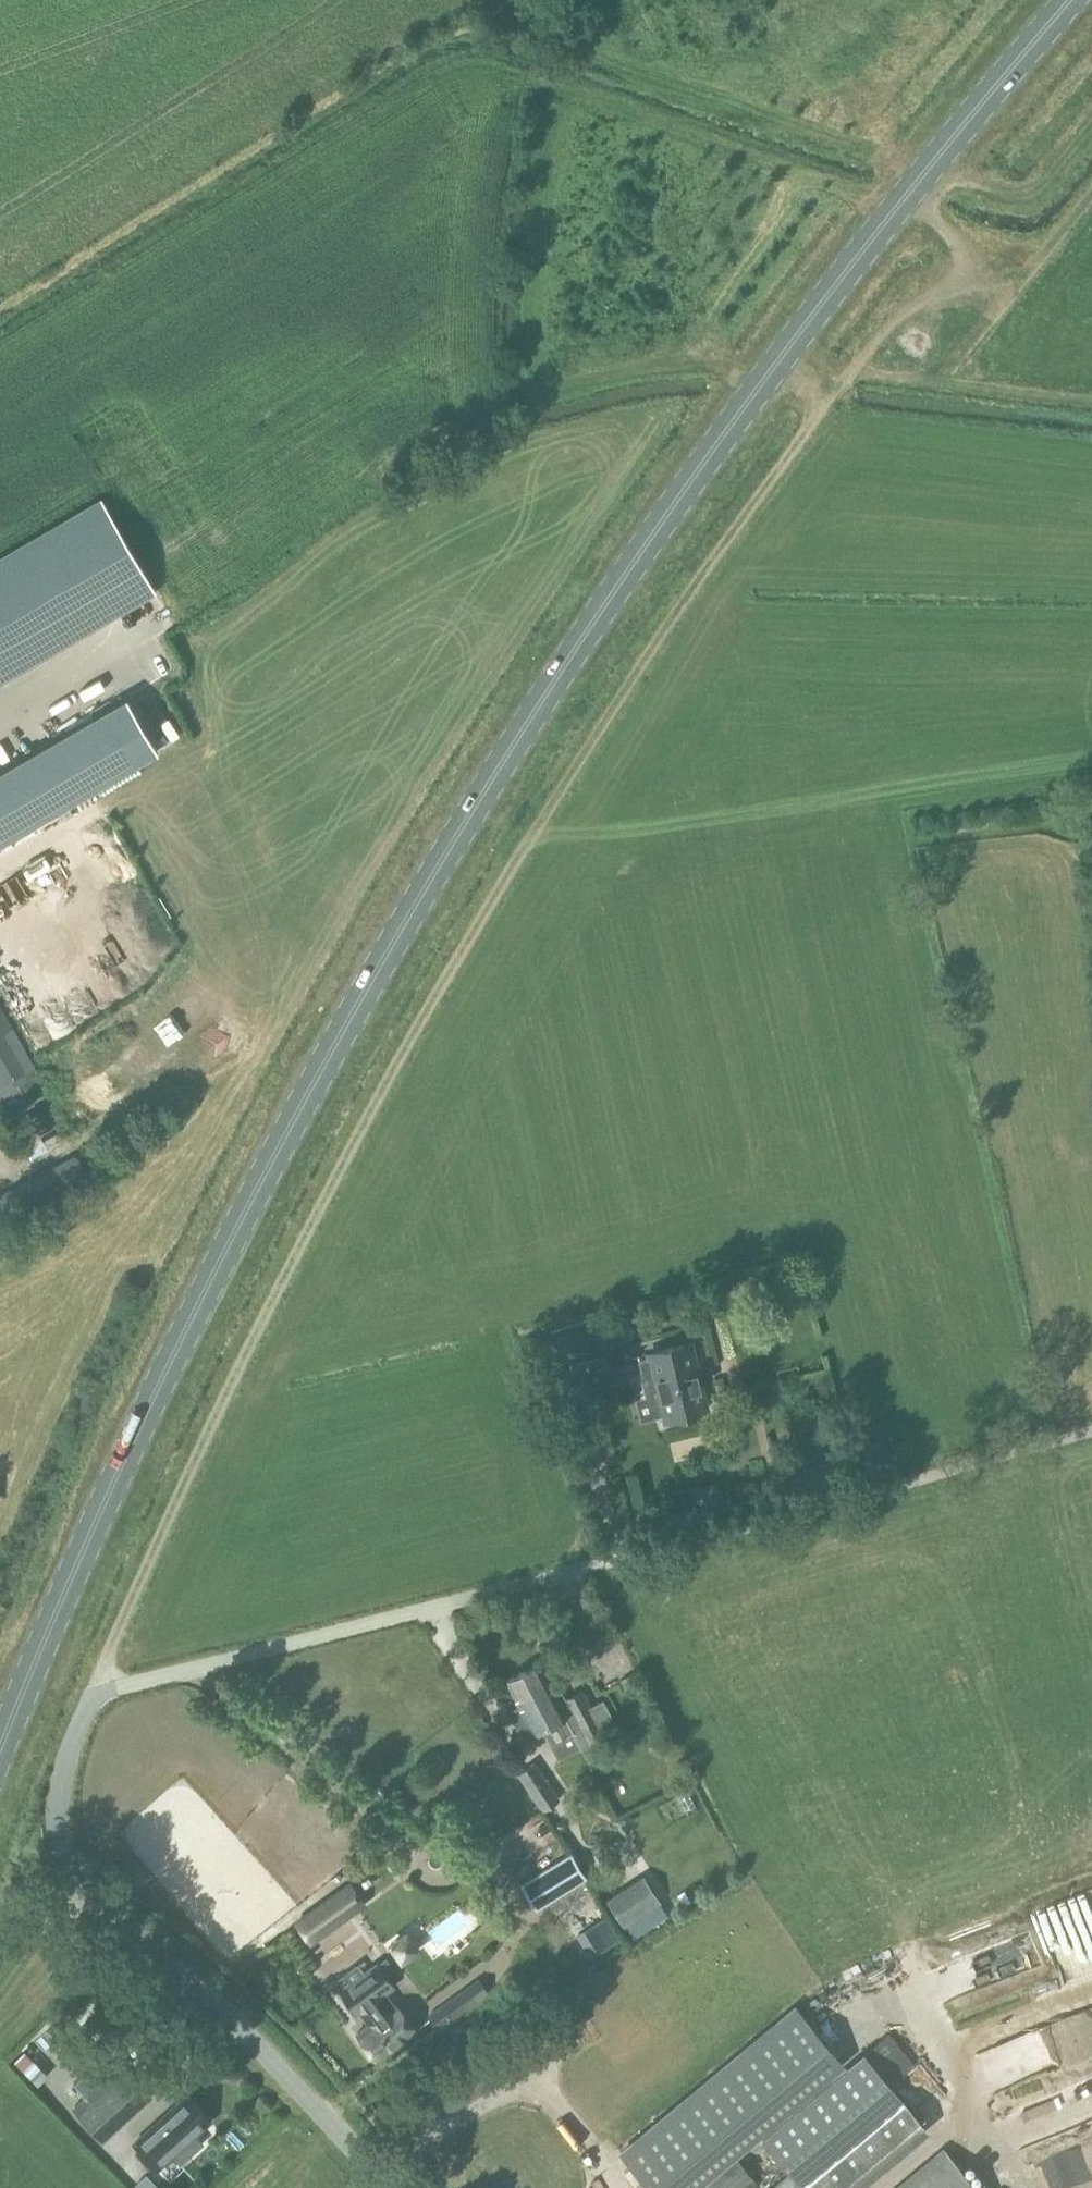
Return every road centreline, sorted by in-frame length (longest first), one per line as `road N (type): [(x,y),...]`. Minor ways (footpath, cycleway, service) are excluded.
road 1 (primary): [(0,1751),(128,1450),(388,947),(657,528),(975,111),(1073,0)]
road 2 (track): [(91,1695),(300,1248),(398,1062),(556,800),(691,588),(847,377),(902,311),(982,275),(909,195)]
road 3 (track): [(91,1695),(1091,1433)]
road 4 (unclassified): [(91,1695),(62,1783),(67,1853),(90,1887),(205,1993),(390,2187)]
road 5 (track): [(847,377),(1091,403)]

